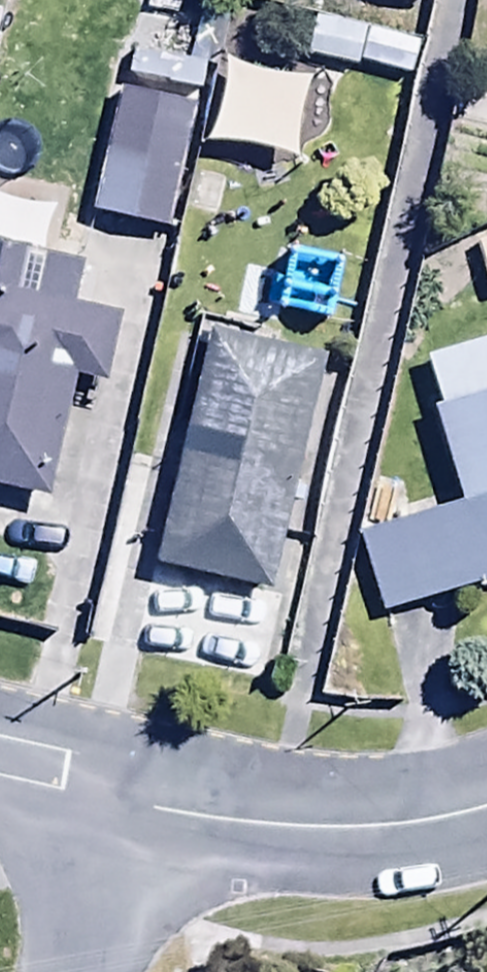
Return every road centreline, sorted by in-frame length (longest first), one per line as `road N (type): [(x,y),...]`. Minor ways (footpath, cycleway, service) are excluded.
road 1 (residential): [(96,786),(270,816),(373,819),(486,794)]
road 2 (residential): [(96,786),(53,971)]

